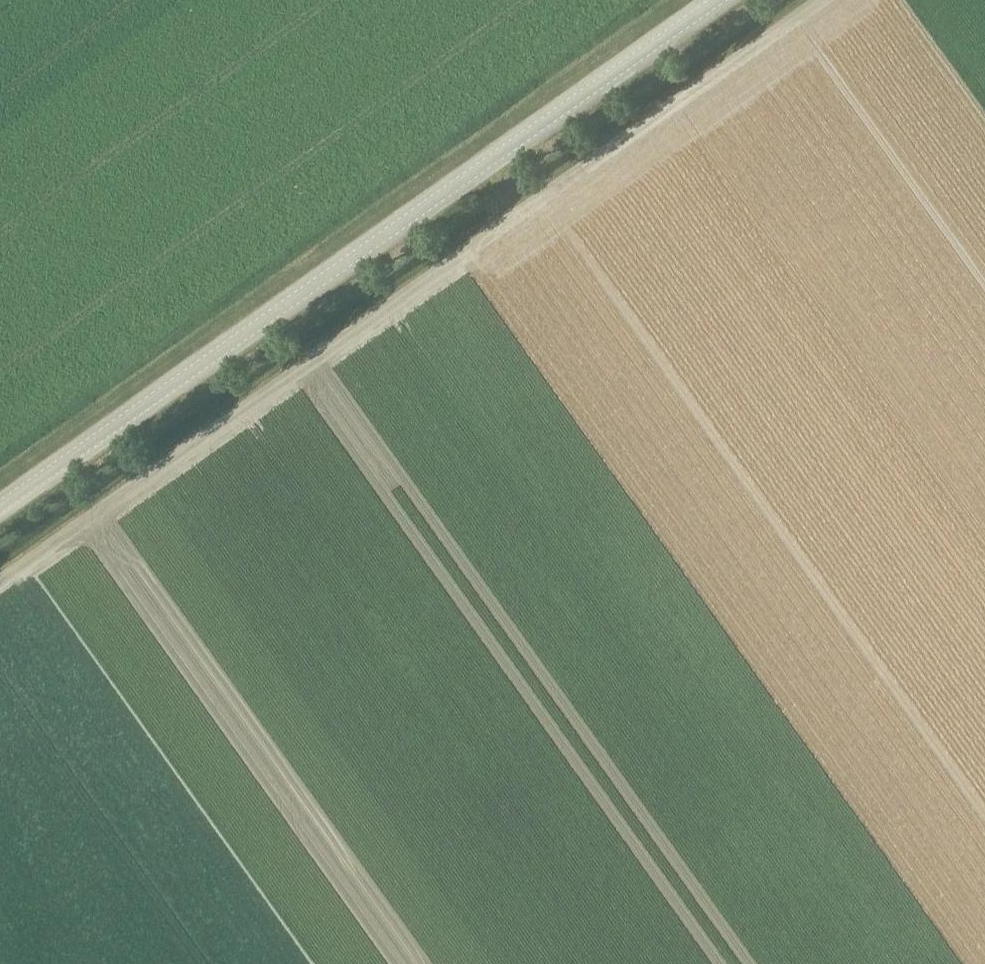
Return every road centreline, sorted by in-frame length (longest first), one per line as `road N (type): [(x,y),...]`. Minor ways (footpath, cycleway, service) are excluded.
road 1 (unclassified): [(0,506),(717,0)]

